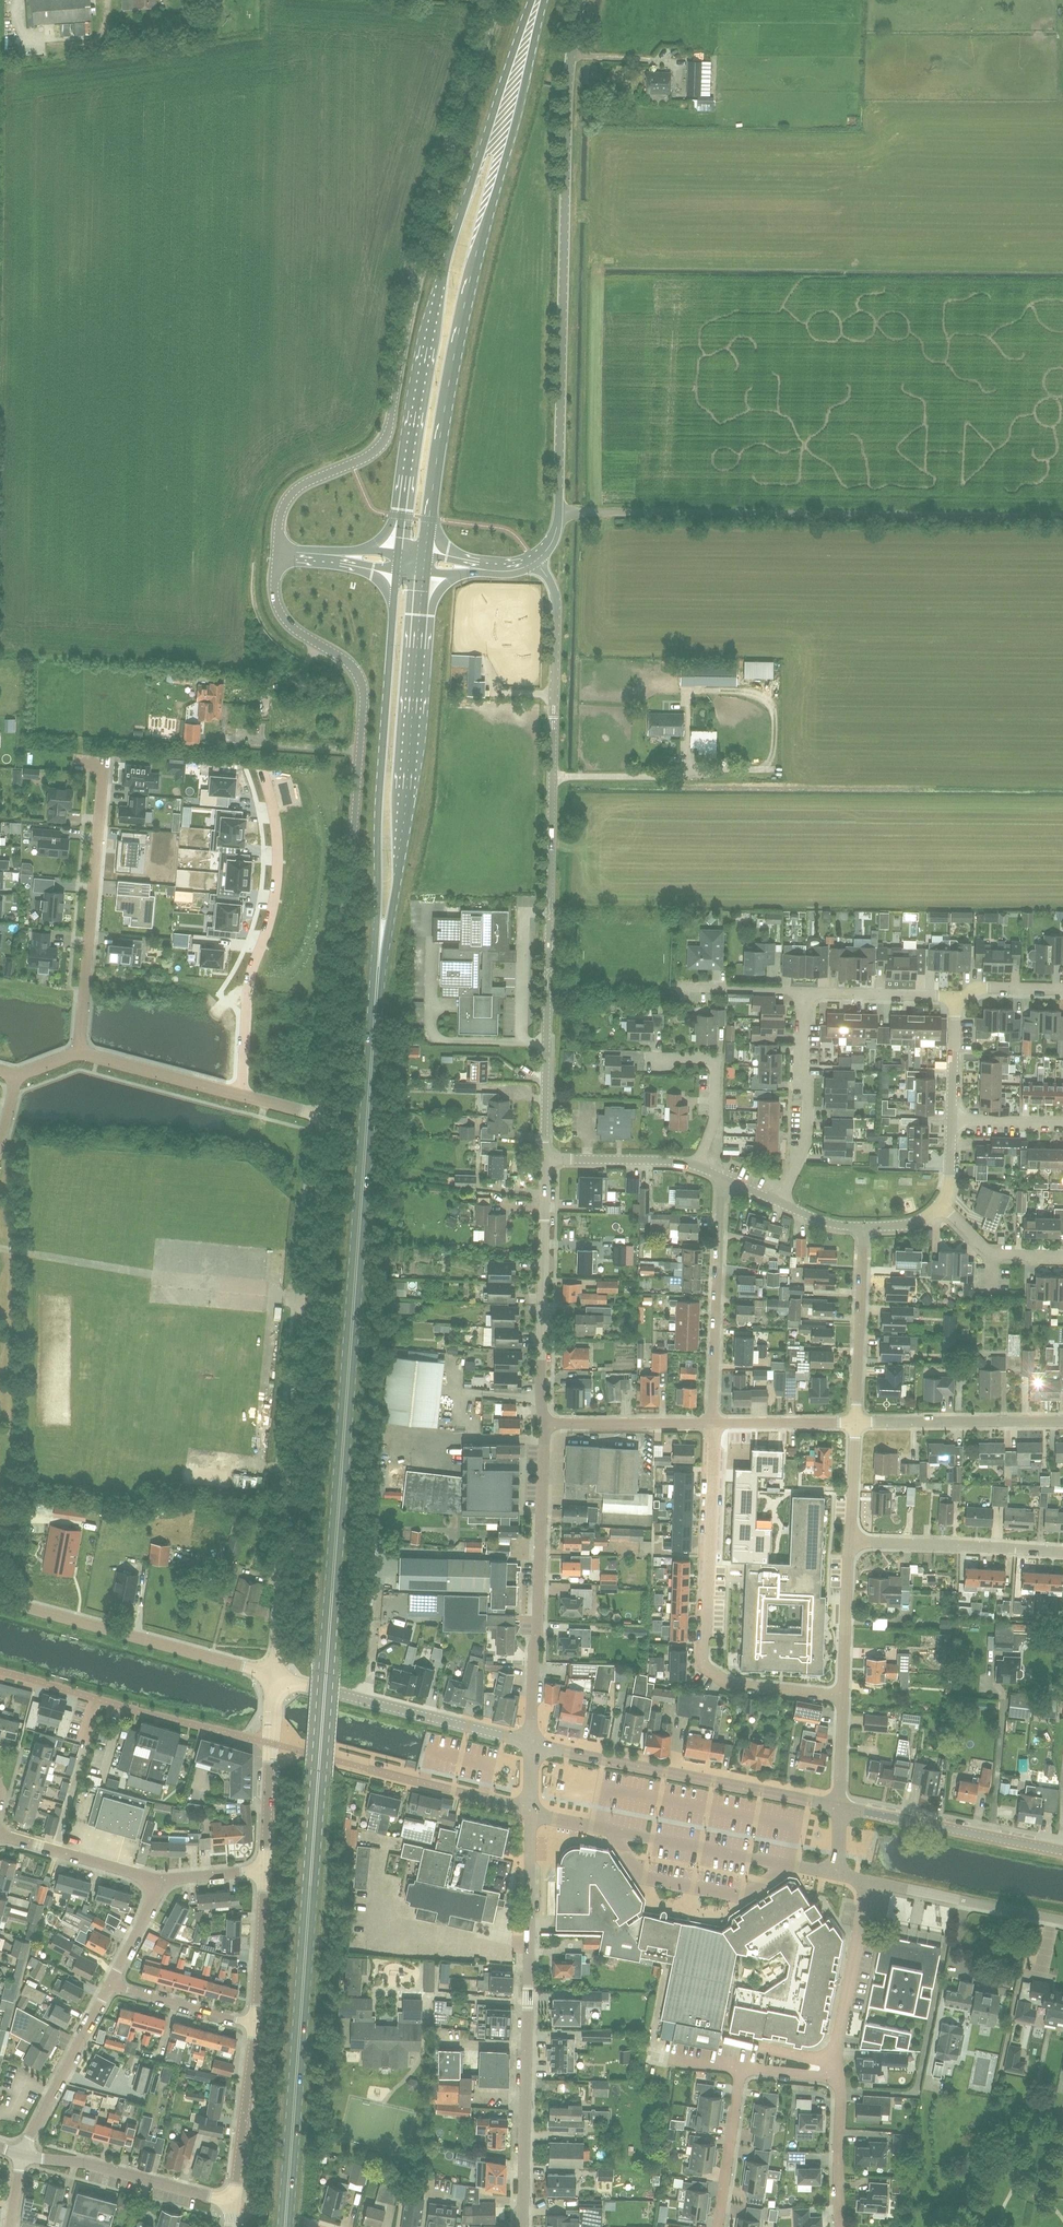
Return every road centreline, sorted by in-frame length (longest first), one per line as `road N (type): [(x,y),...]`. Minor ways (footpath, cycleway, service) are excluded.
road 1 (primary): [(285,2226),(375,998)]
road 2 (unclassified): [(276,551),(290,495),(363,457),(386,431),(453,141),(499,0)]
road 3 (tertiary): [(329,1115),(362,693),(352,670),(277,608),(276,551)]
road 4 (primary): [(537,0),(438,300),(398,555)]
road 5 (primary): [(425,557),(458,329),(543,0)]
road 6 (unclassified): [(535,561),(554,537),(558,513),(568,77),(579,0)]
road 7 (tertiary): [(275,1676),(329,1115)]
road 8 (unknown): [(553,856),(614,856),(644,843),(1062,839)]
road 9 (primary): [(375,998),(398,883),(424,571)]
road 10 (primary): [(396,569),(375,998)]
road 11 (tertiary): [(521,2226),(531,1812)]
road 12 (residential): [(843,1696),(725,1683),(704,1663),(713,1423)]
road 13 (unclassified): [(552,900),(555,605),(535,561)]
road 14 (residential): [(242,1093),(246,996),(277,877),(279,842),(264,776)]
road 15 (residential): [(532,1742),(545,1423)]
road 16 (residential): [(74,763),(103,765),(80,1053)]
road 17 (tertiary): [(839,1806),(532,1742)]
road 18 (residential): [(836,1875),(531,1812)]
road 19 (residential): [(275,1676),(0,1602)]
road 20 (tertiary): [(532,1742),(275,1676)]
road 21 (residential): [(545,1423),(547,1158)]
road 22 (residential): [(547,1158),(552,900)]
road 23 (residential): [(713,1423),(728,1179)]
road 24 (tertiary): [(1062,1851),(839,1806)]
road 25 (residential): [(235,2202),(21,2155)]
road 26 (residential): [(783,1204),(808,1140),(806,993)]
road 27 (residential): [(1062,1553),(851,1541)]
road 28 (residential): [(1062,1421),(858,1422)]
road 29 (residential): [(871,1882),(832,2062),(837,2081)]
road 30 (residential): [(531,1812),(340,1762)]
road 31 (residential): [(864,1226),(858,1422)]
road 32 (residential): [(1062,1921),(871,1882)]
road 33 (residential): [(21,2155),(113,1985)]
road 34 (residential): [(273,1744),(98,1699)]
road 35 (tertiary): [(235,2202),(256,2025)]
road 36 (residential): [(697,1165),(716,1120),(718,1058),(658,1058)]
road 37 (residential): [(713,1423),(545,1423)]
road 38 (residential): [(242,1093),(80,1053)]
road 39 (residential): [(160,1881),(0,1835)]
road 40 (residential): [(719,2226),(741,2068)]
road 41 (tertiary): [(256,2025),(265,1870)]
road 42 (residential): [(851,1541),(843,1696)]
road 43 (residential): [(958,999),(806,993)]
road 44 (residential): [(697,1165),(547,1158)]
road 45 (residential): [(256,2025),(113,1985)]
road 46 (residential): [(837,2081),(839,2226)]
road 47 (residential): [(858,1422),(713,1423)]
road 48 (residential): [(1062,1255),(992,1254),(941,1204)]
road 49 (tertiary): [(265,1870),(273,1744)]
road 50 (residential): [(806,993),(684,989)]
road 51 (residential): [(958,999),(952,1119)]

